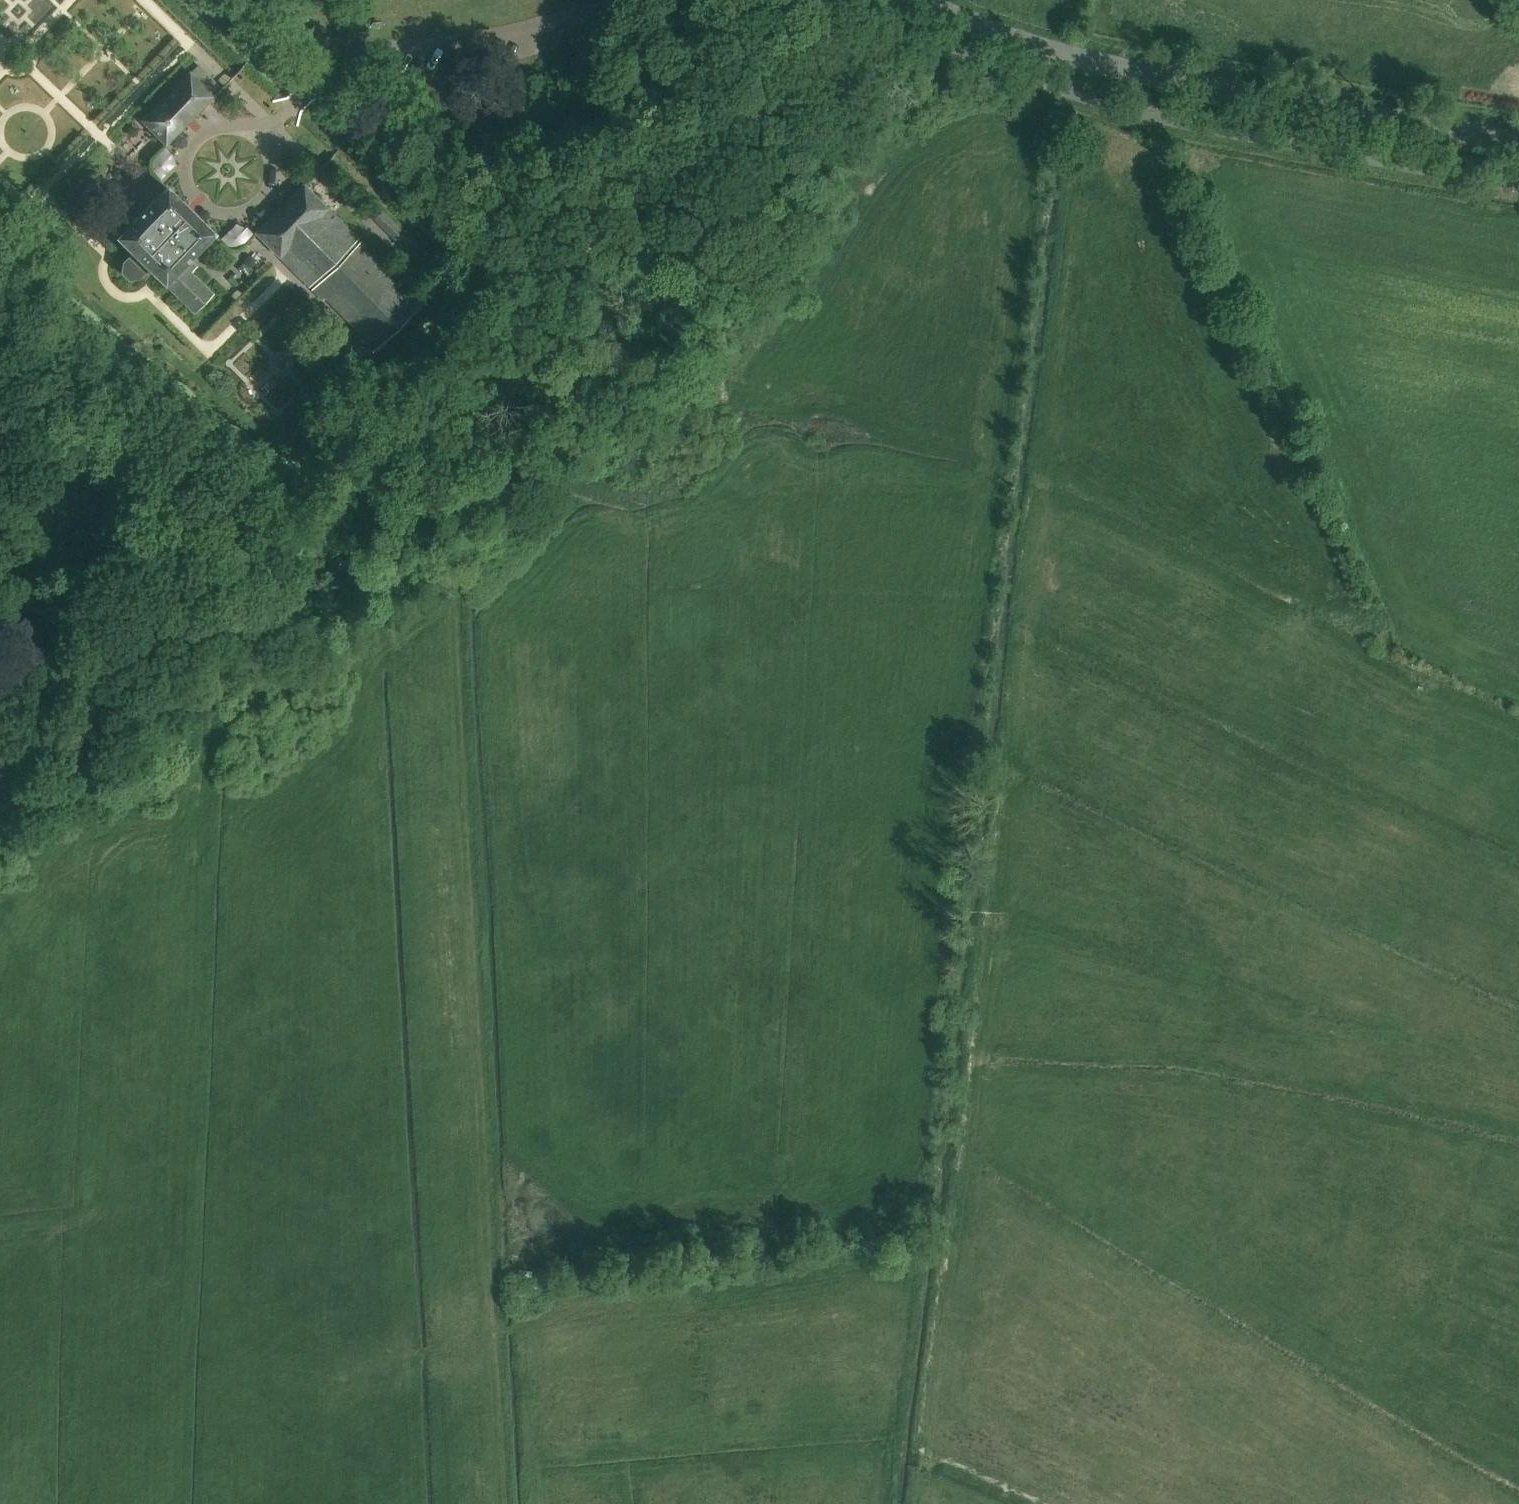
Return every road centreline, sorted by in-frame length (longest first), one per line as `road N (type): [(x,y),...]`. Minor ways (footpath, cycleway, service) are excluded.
road 1 (unclassified): [(1518,141),(1114,65),(1023,42),(923,0)]

